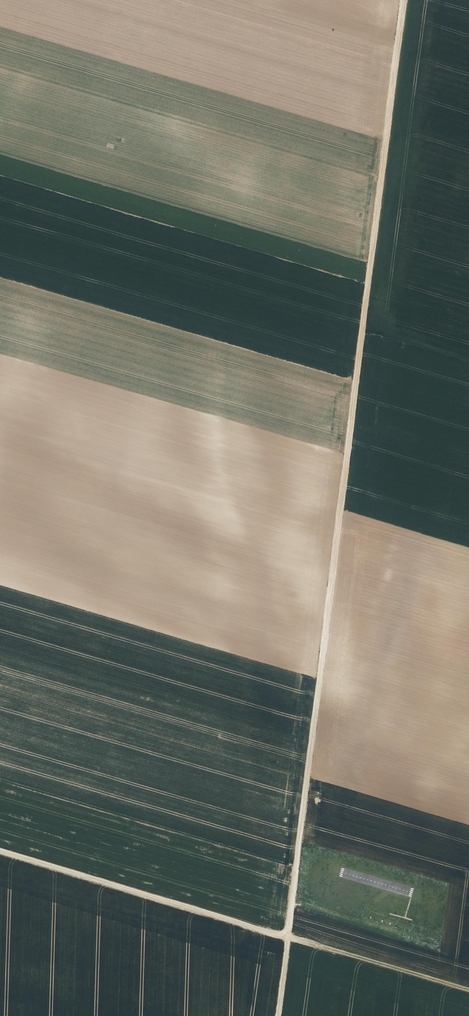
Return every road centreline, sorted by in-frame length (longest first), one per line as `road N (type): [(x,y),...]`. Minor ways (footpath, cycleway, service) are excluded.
road 1 (track): [(272,1015),(403,0)]
road 2 (track): [(468,991),(0,853)]

